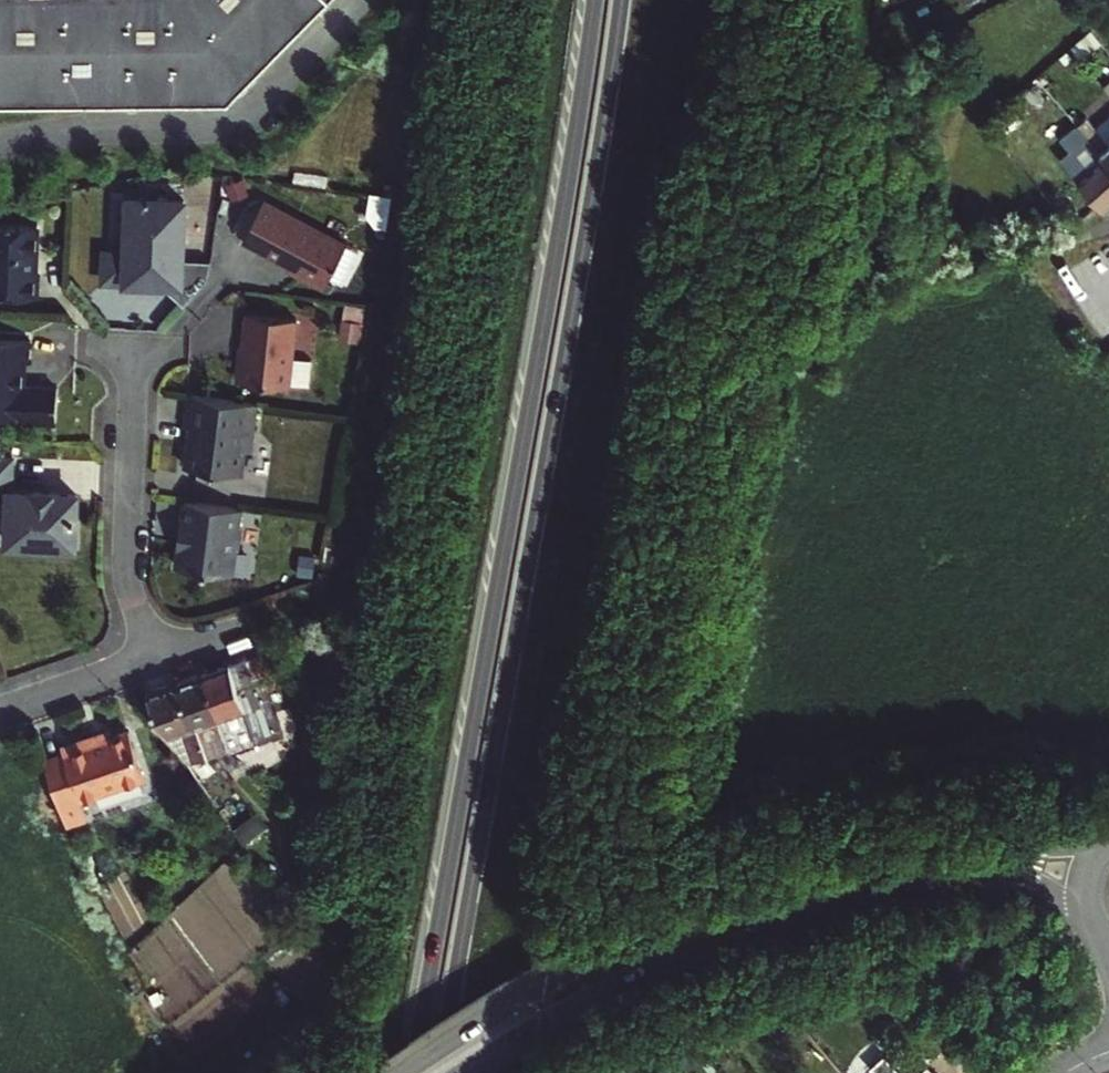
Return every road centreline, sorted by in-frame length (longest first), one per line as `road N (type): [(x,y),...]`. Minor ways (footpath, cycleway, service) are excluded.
road 1 (trunk): [(597,0),(413,1072)]
road 2 (trunk): [(439,1072),(621,0)]
road 3 (tertiary): [(1108,835),(1066,846),(965,849),(720,905),(517,992),(394,1072)]
road 4 (tertiary): [(444,1072),(622,974),(801,915),(1003,876),(1054,894),(1086,916)]
road 5 (residential): [(131,347),(127,567),(154,657)]
road 6 (residential): [(0,711),(154,657)]

